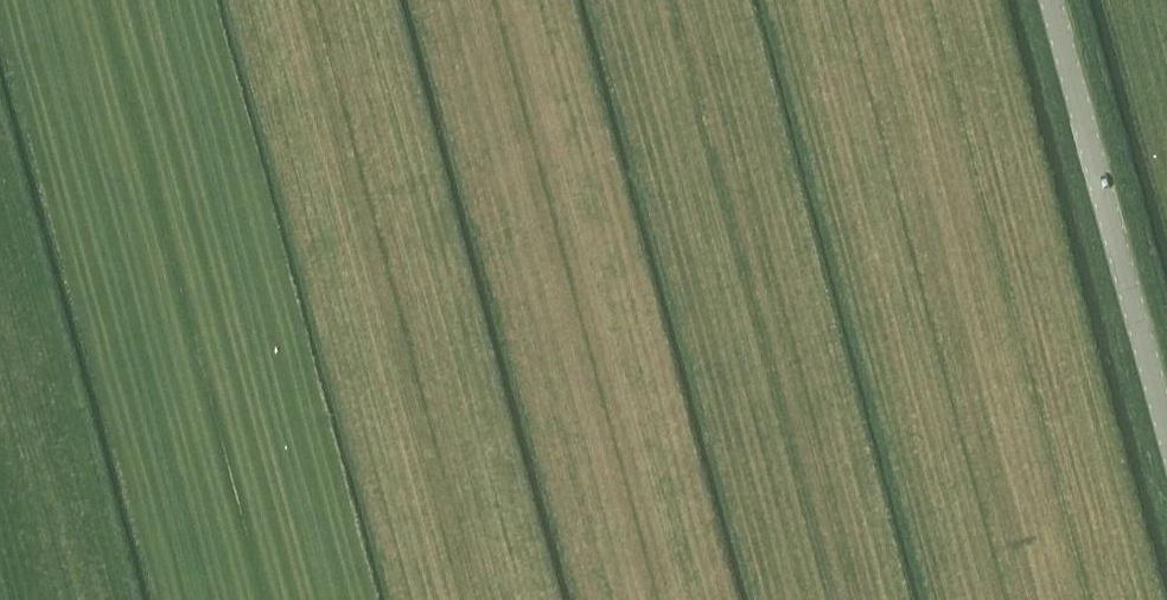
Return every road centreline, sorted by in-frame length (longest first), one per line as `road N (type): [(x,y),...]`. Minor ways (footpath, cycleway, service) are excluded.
road 1 (unclassified): [(1166,425),(1053,0)]

